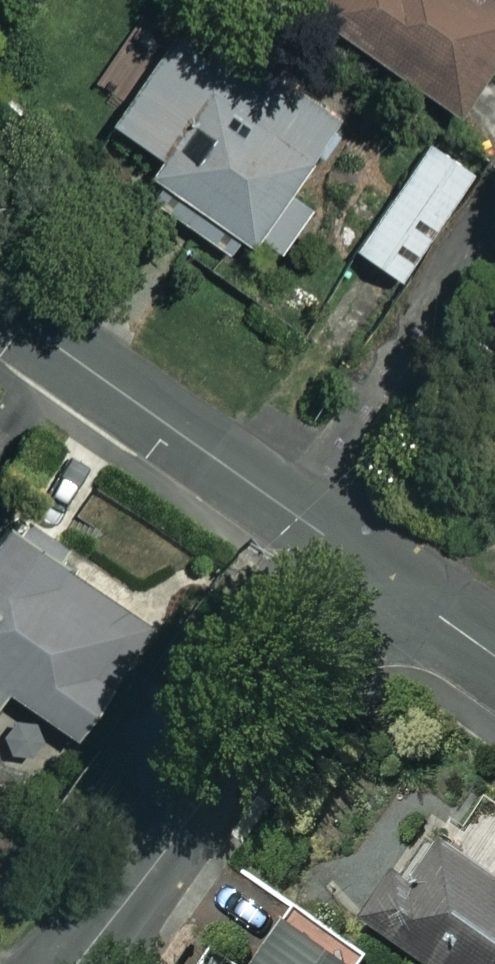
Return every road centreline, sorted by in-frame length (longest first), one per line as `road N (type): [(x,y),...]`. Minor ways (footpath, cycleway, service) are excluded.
road 1 (residential): [(76,963),(379,575)]
road 2 (residential): [(284,507),(494,195)]
road 3 (residential): [(0,306),(284,507)]
road 4 (residential): [(379,575),(494,658)]

